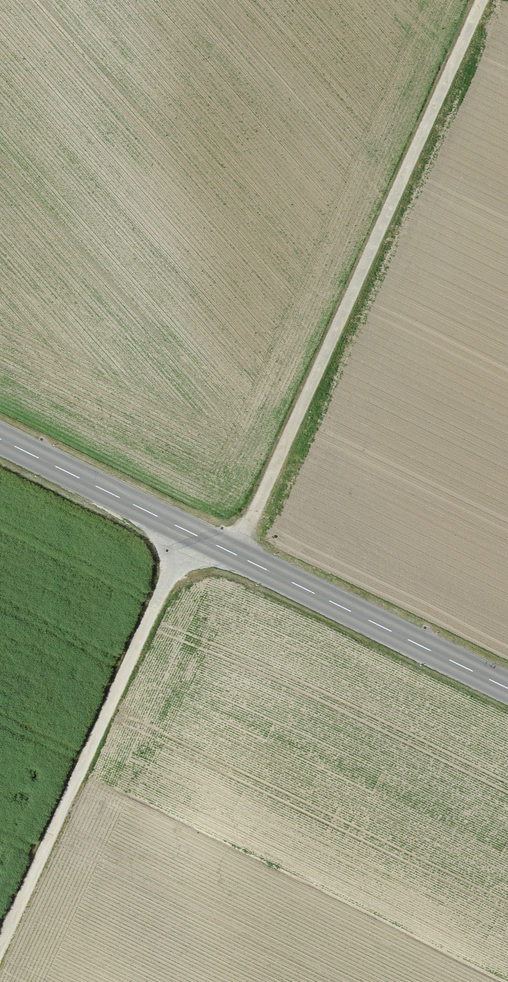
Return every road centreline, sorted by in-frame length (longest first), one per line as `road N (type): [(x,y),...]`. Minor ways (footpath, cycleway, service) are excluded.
road 1 (track): [(482,0),(237,555)]
road 2 (secondary): [(0,437),(507,688)]
road 3 (track): [(197,537),(0,961)]

